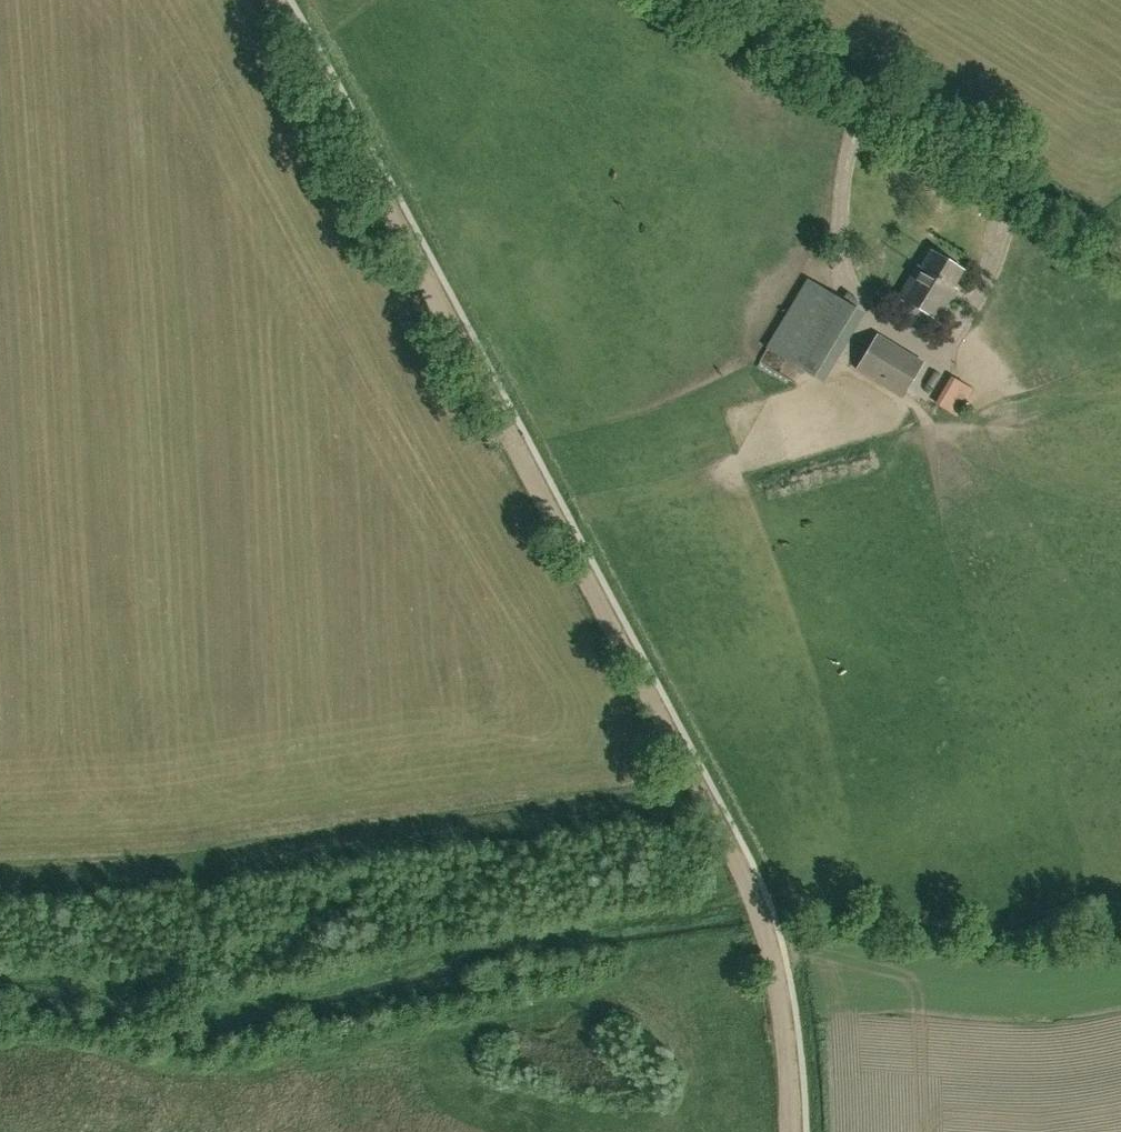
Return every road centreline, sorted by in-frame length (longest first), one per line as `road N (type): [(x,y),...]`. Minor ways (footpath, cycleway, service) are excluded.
road 1 (track): [(271,0),(732,846),(776,969),(793,1131)]
road 2 (unclassified): [(1120,247),(704,0)]

